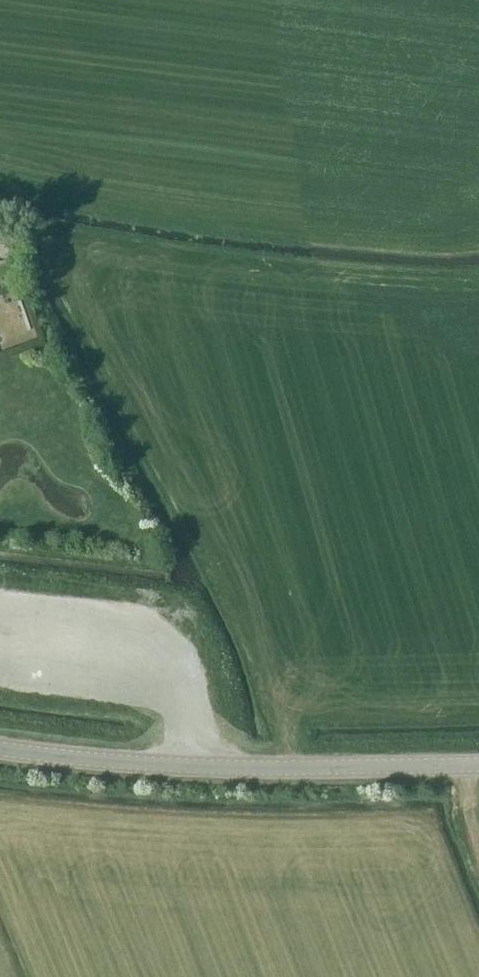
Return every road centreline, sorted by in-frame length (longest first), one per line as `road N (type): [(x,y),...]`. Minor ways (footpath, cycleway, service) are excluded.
road 1 (secondary): [(478,763),(211,768),(0,748)]

